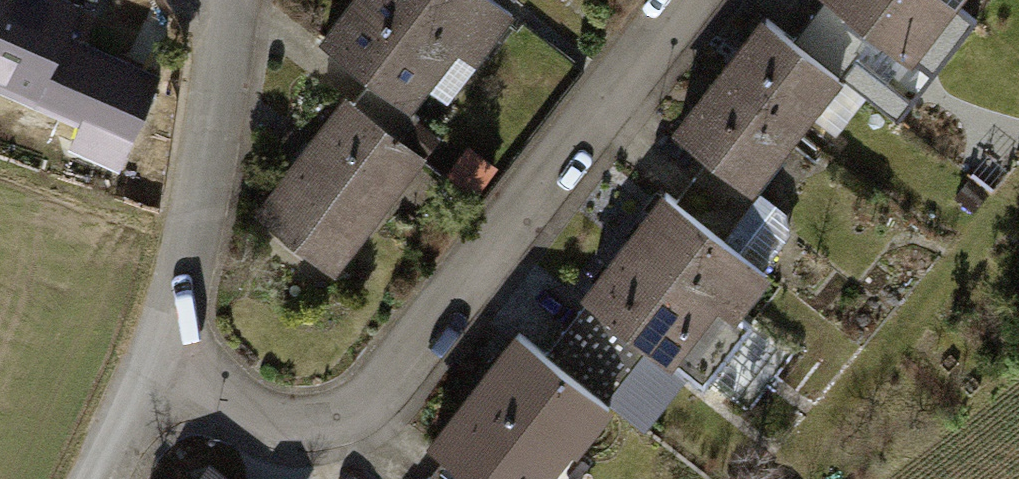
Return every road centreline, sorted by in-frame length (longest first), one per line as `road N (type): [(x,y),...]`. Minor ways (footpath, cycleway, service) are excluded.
road 1 (residential): [(140,376),(269,420),(345,426),(370,408),(466,291),(686,0)]
road 2 (residential): [(140,376),(188,225),(213,107),(219,0)]

